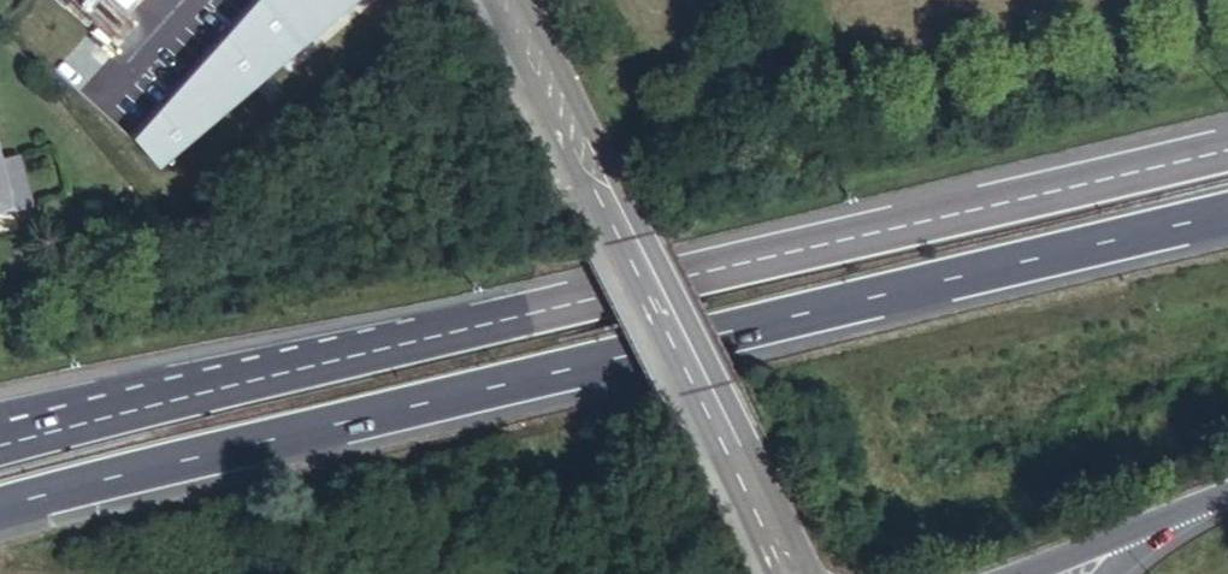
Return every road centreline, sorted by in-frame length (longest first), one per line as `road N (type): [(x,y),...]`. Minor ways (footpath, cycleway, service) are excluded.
road 1 (motorway): [(453,406),(1227,222)]
road 2 (trunk): [(679,274),(0,438)]
road 3 (secondary): [(783,573),(729,449),(501,0)]
road 4 (motorway): [(1227,144),(679,274)]
road 5 (trunk): [(0,518),(453,406)]
road 6 (motorway): [(1008,573),(1147,529)]

